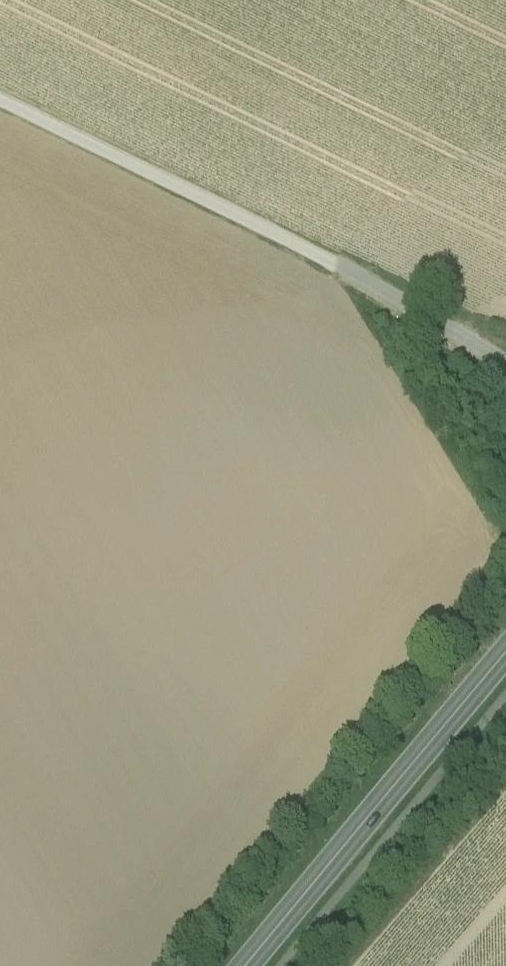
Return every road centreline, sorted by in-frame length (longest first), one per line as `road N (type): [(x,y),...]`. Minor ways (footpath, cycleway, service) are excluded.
road 1 (track): [(505,362),(323,257),(0,101)]
road 2 (primary): [(505,651),(255,965)]

